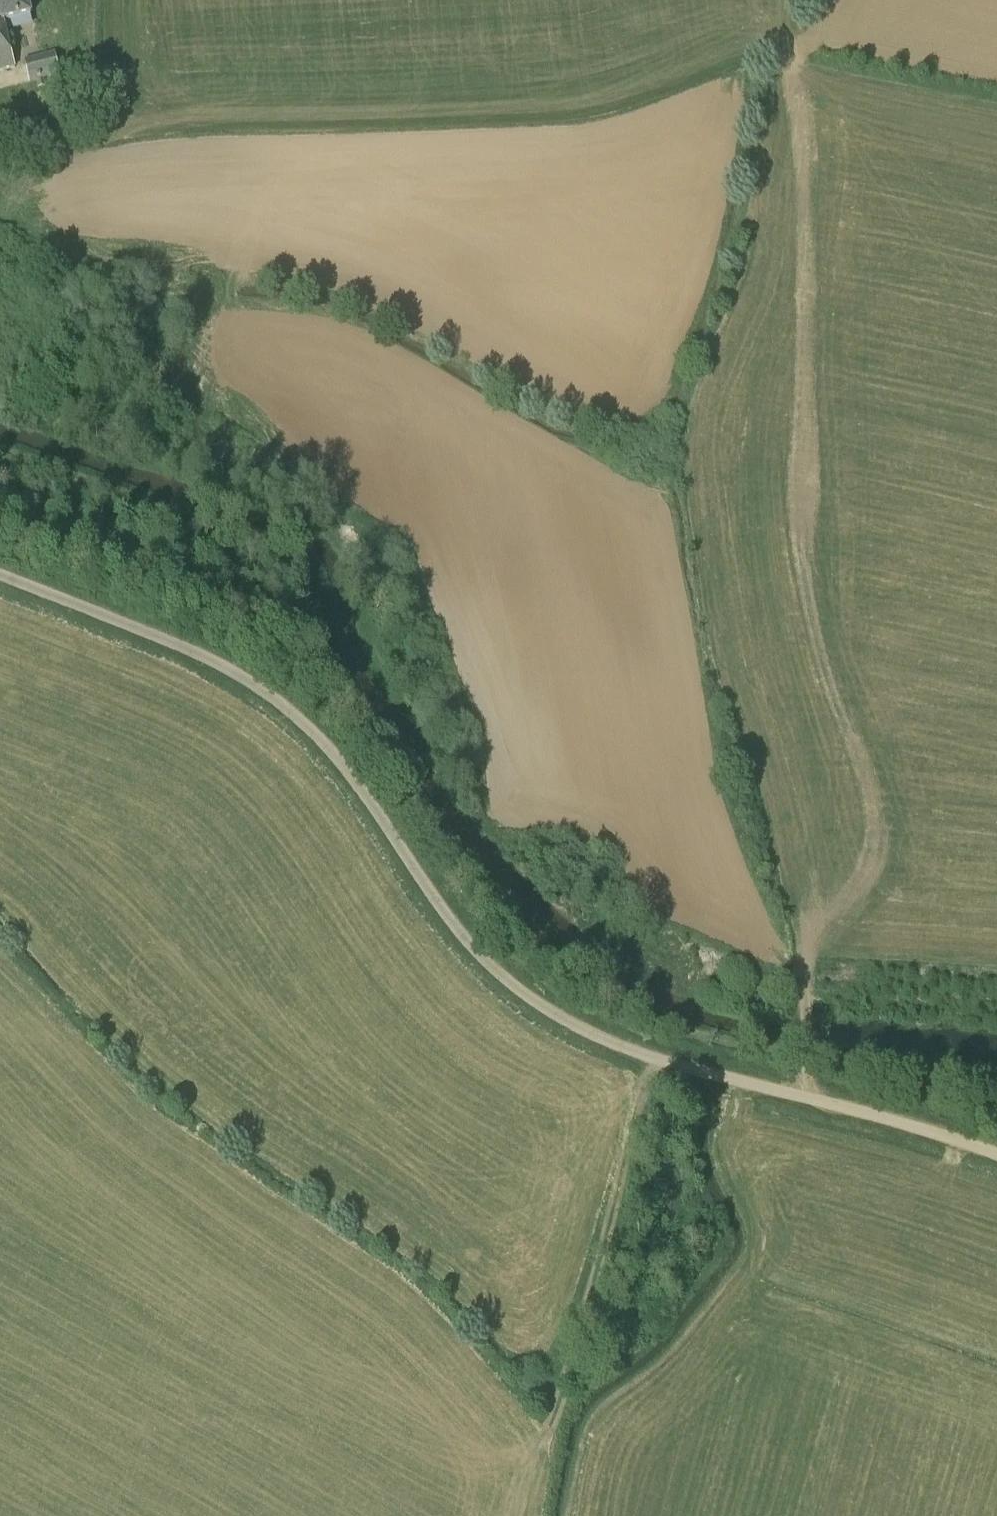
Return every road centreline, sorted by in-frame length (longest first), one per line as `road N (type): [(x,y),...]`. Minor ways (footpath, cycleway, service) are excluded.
road 1 (unclassified): [(996,1165),(933,1140),(641,1063),(564,1024),(497,976),(444,919),(327,751),(0,583)]

